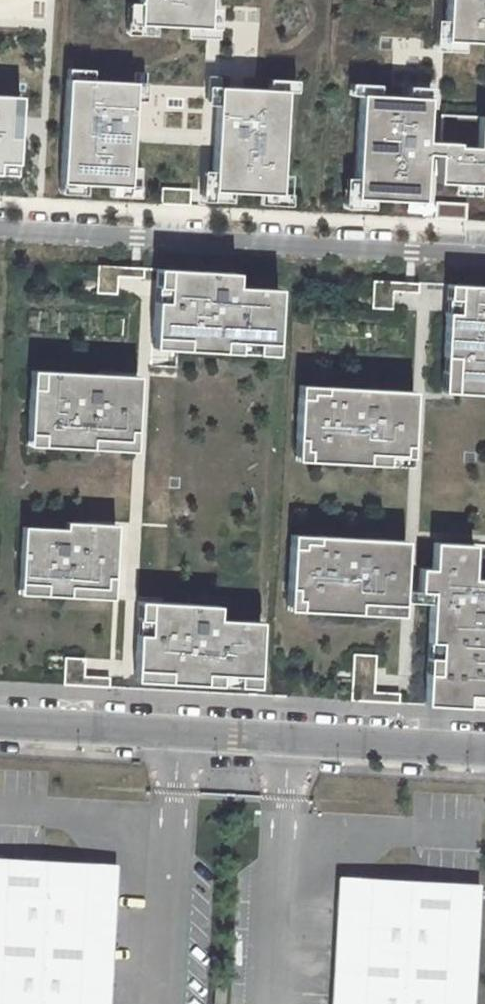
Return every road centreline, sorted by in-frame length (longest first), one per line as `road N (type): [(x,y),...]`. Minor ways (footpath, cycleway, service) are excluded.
road 1 (unclassified): [(0,729),(484,756)]
road 2 (residential): [(484,254),(0,229)]

